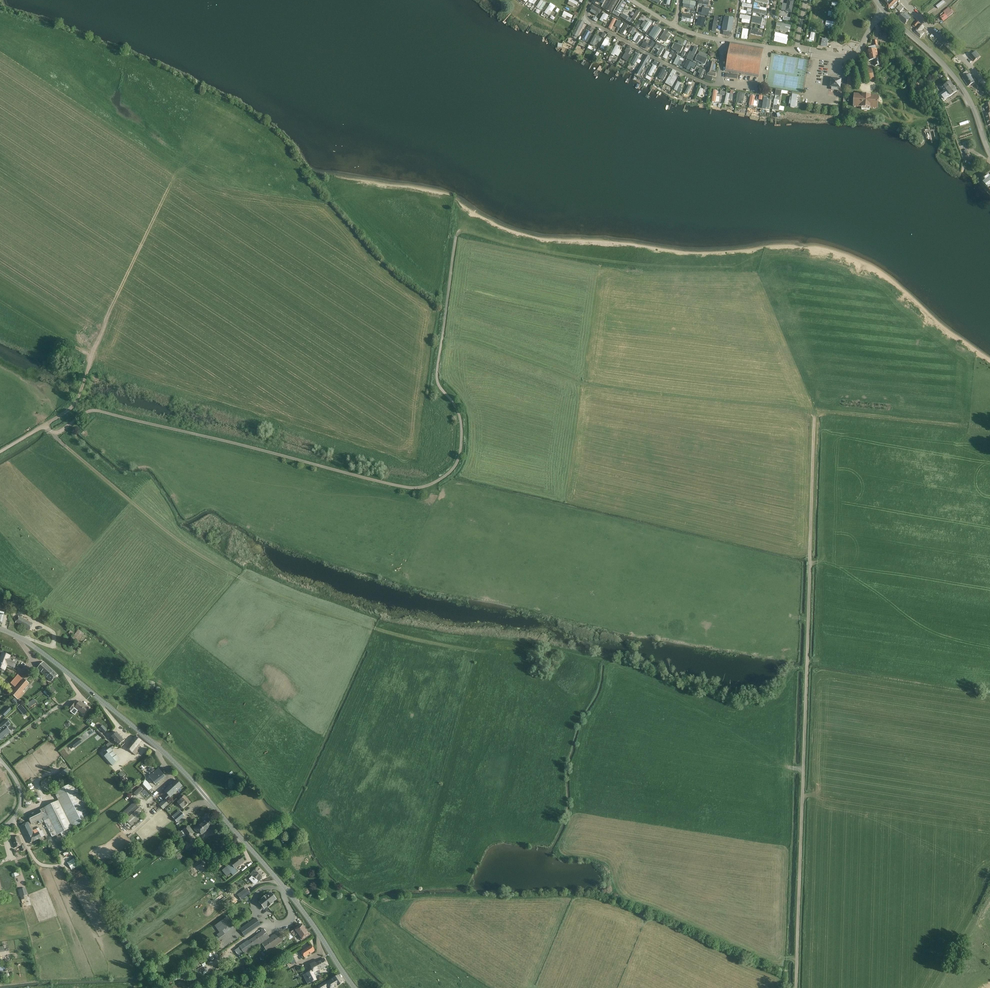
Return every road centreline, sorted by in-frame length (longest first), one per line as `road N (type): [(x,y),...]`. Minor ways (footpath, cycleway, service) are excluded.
road 1 (track): [(796,987),(818,398)]
road 2 (track): [(37,425),(48,432),(83,409),(420,487),(449,472),(461,447),(461,416),(437,380),(442,333)]
road 3 (track): [(442,333),(578,378),(798,408),(818,398),(968,429),(989,444)]
road 4 (unclassified): [(355,987),(298,904),(183,771),(41,651),(0,629)]
road 5 (tertiary): [(989,153),(954,77),(883,9)]
road 6 (track): [(37,425),(80,403),(107,328)]
road 7 (residential): [(989,93),(905,0)]
road 8 (track): [(989,877),(932,987)]

